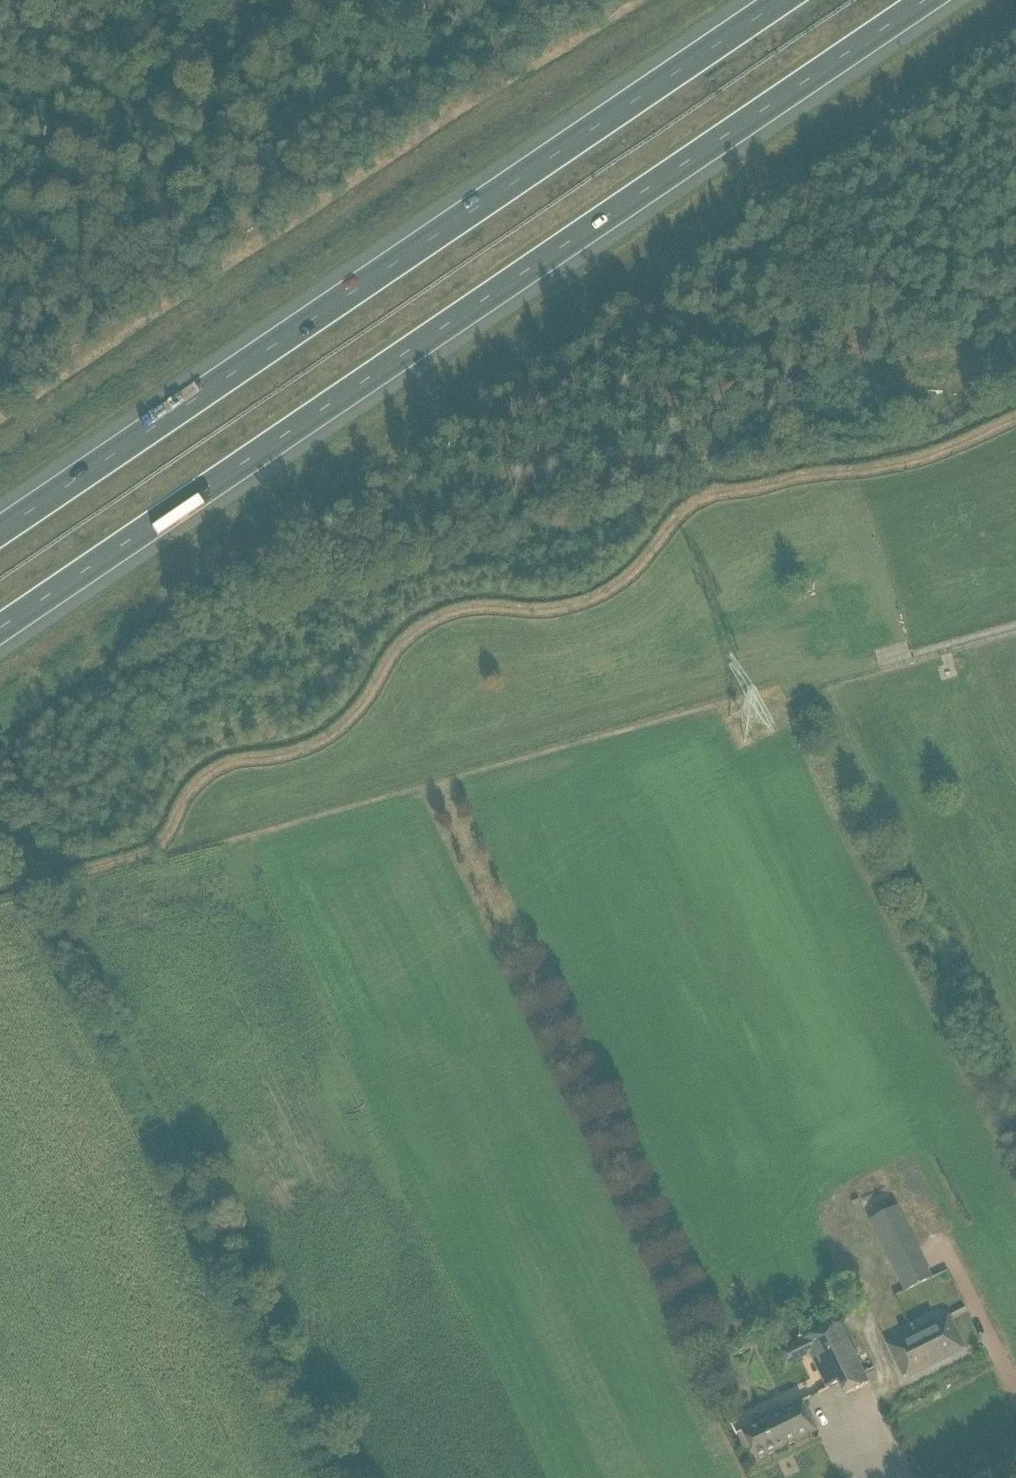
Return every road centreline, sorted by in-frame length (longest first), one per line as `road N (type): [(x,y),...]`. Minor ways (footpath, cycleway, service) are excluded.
road 1 (motorway): [(0,631),(933,0)]
road 2 (motorway): [(789,0),(0,535)]
road 3 (track): [(1015,397),(863,452)]

